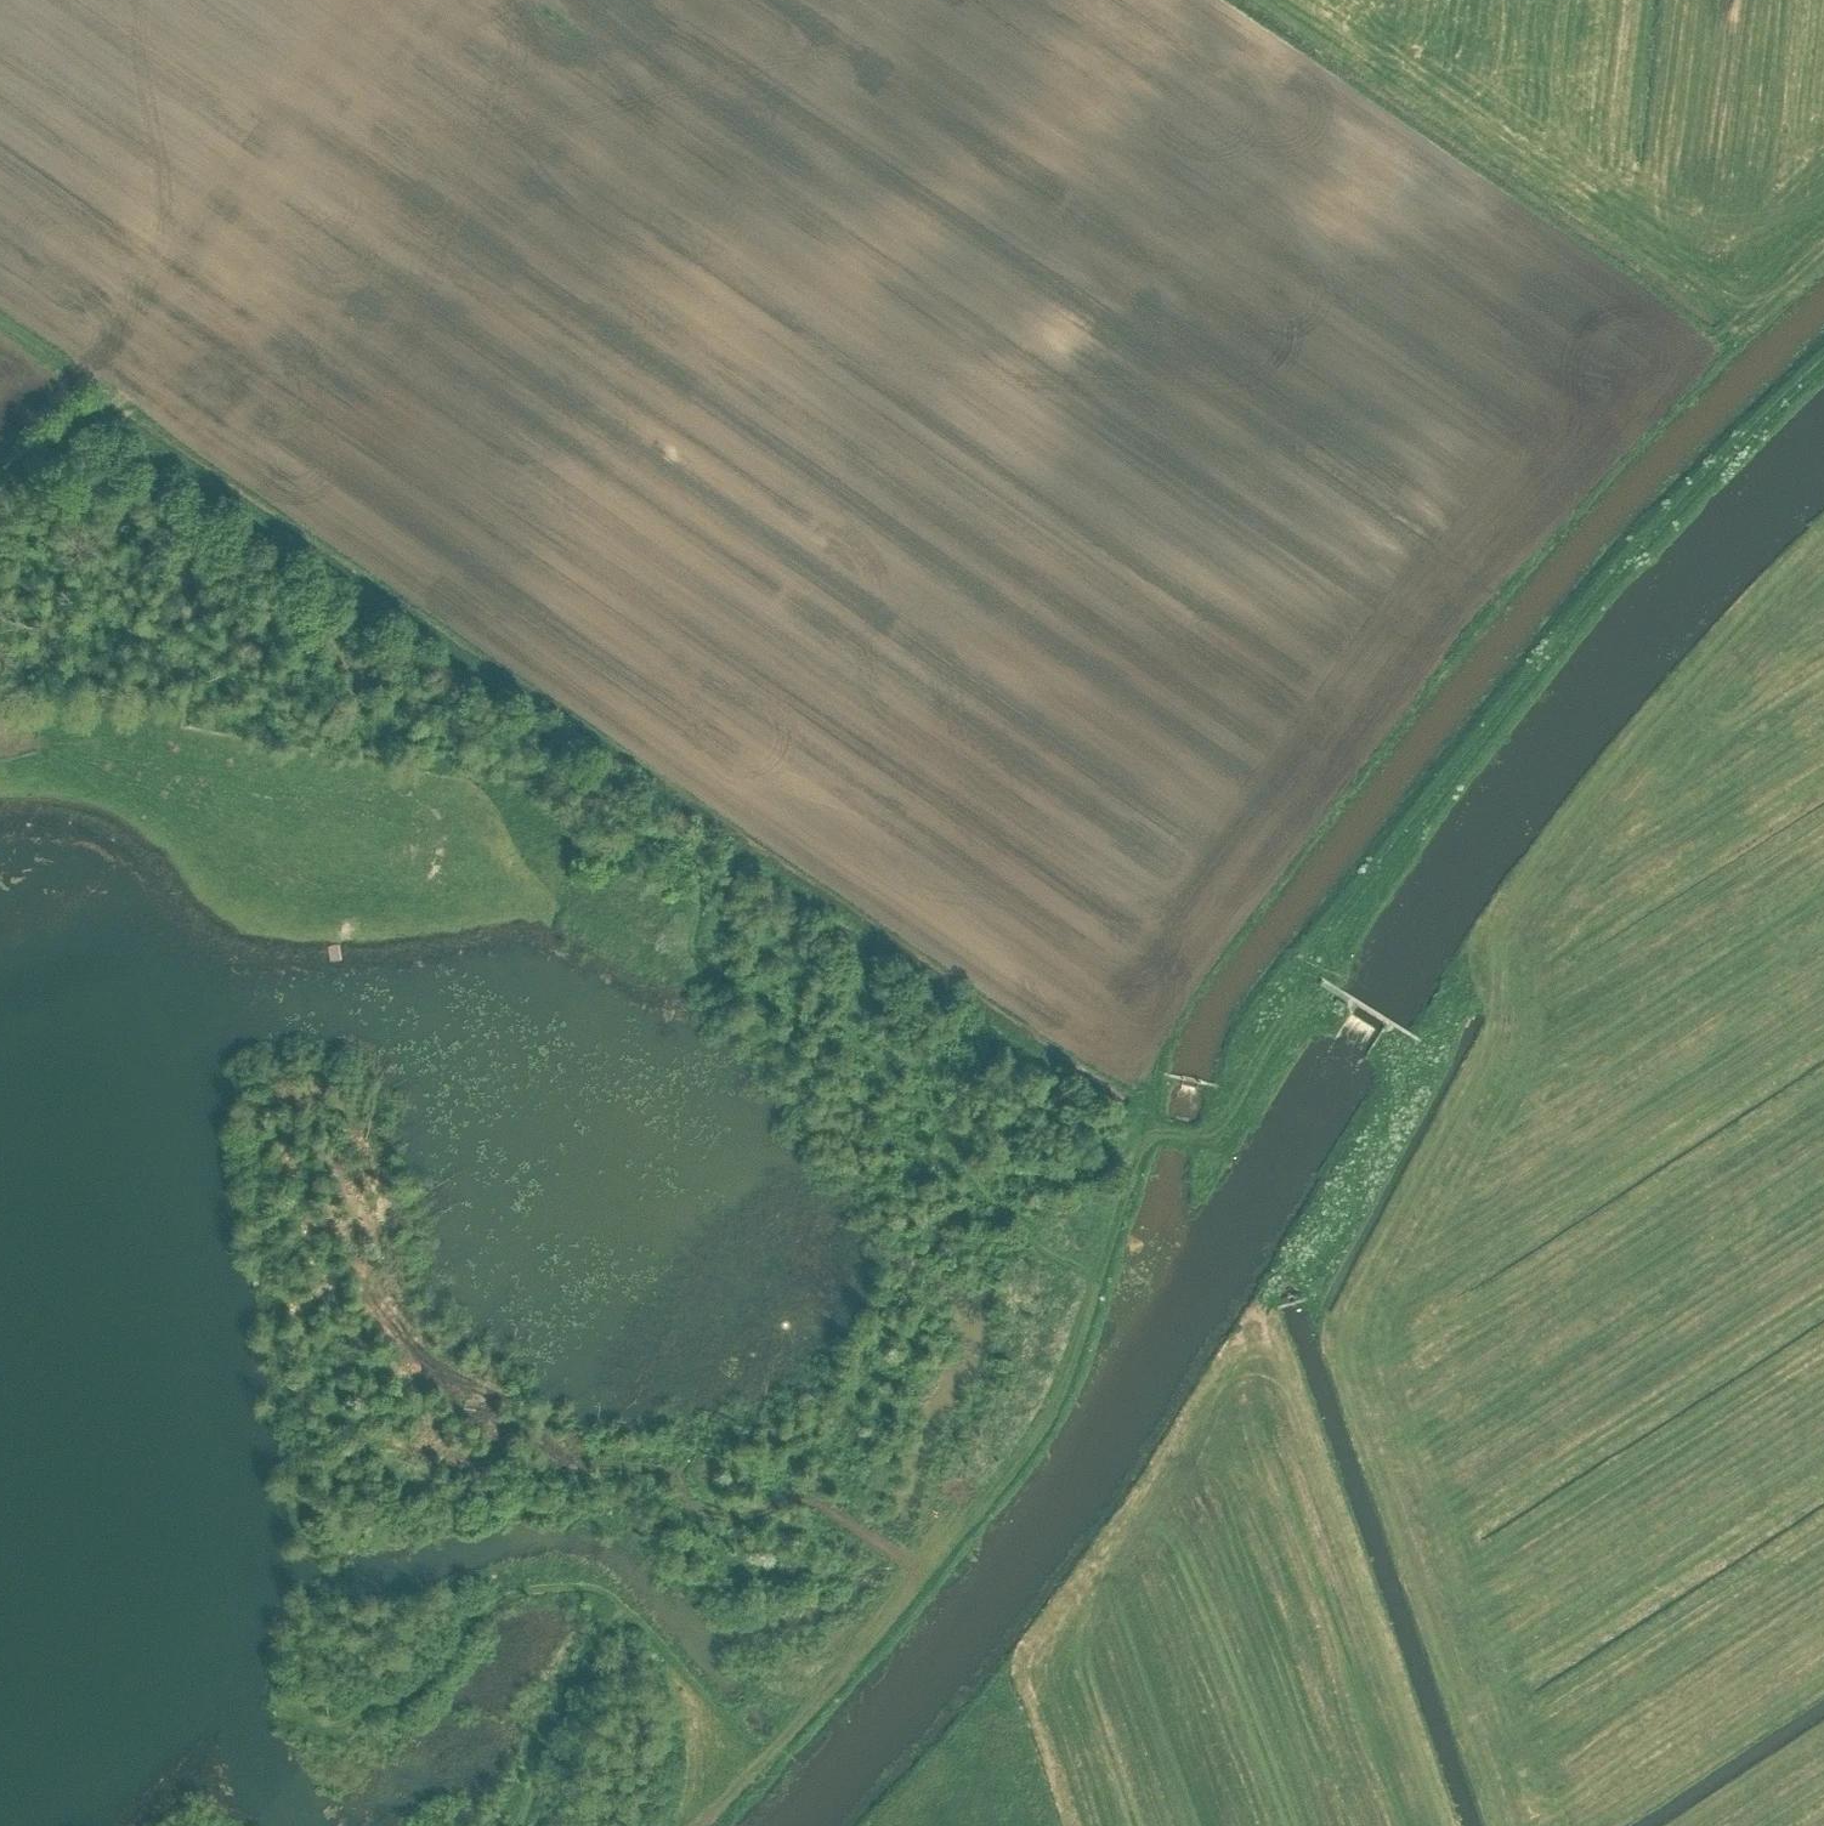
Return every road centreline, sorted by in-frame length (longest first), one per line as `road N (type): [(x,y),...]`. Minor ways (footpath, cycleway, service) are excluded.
road 1 (track): [(749,1773),(1047,1422),(1112,1257),(1136,1169)]
road 2 (track): [(0,499),(121,401)]

